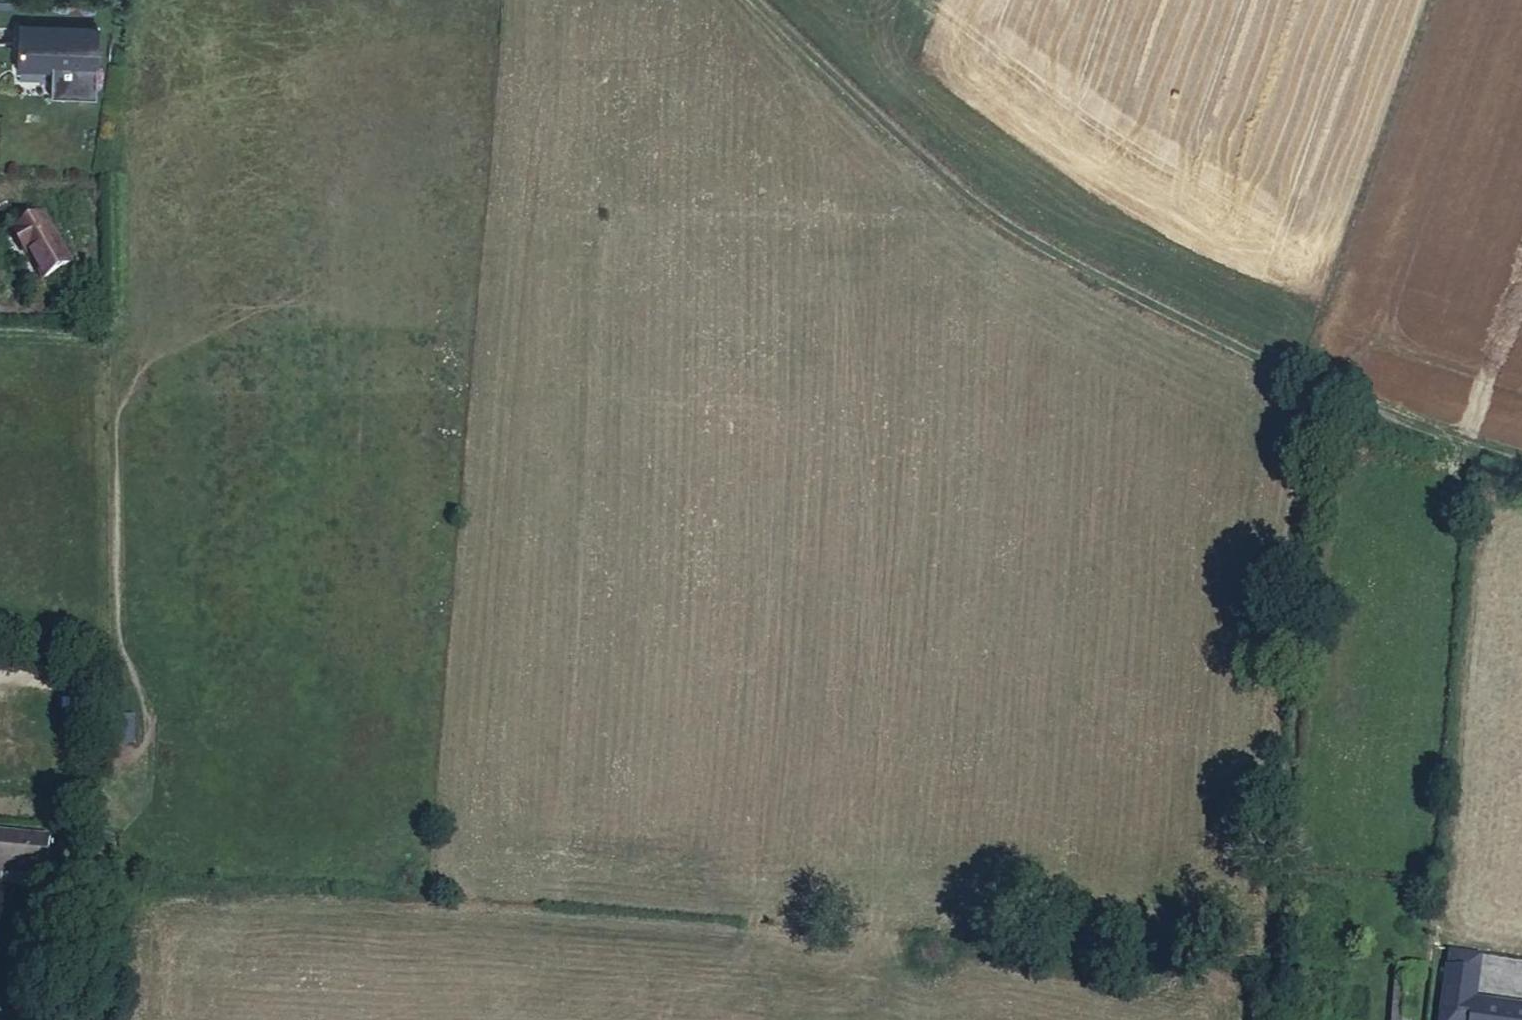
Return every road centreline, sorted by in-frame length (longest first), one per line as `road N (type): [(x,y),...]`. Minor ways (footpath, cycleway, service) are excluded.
road 1 (track): [(758,0),(907,147),(1001,223),(1381,412),(1521,459)]

